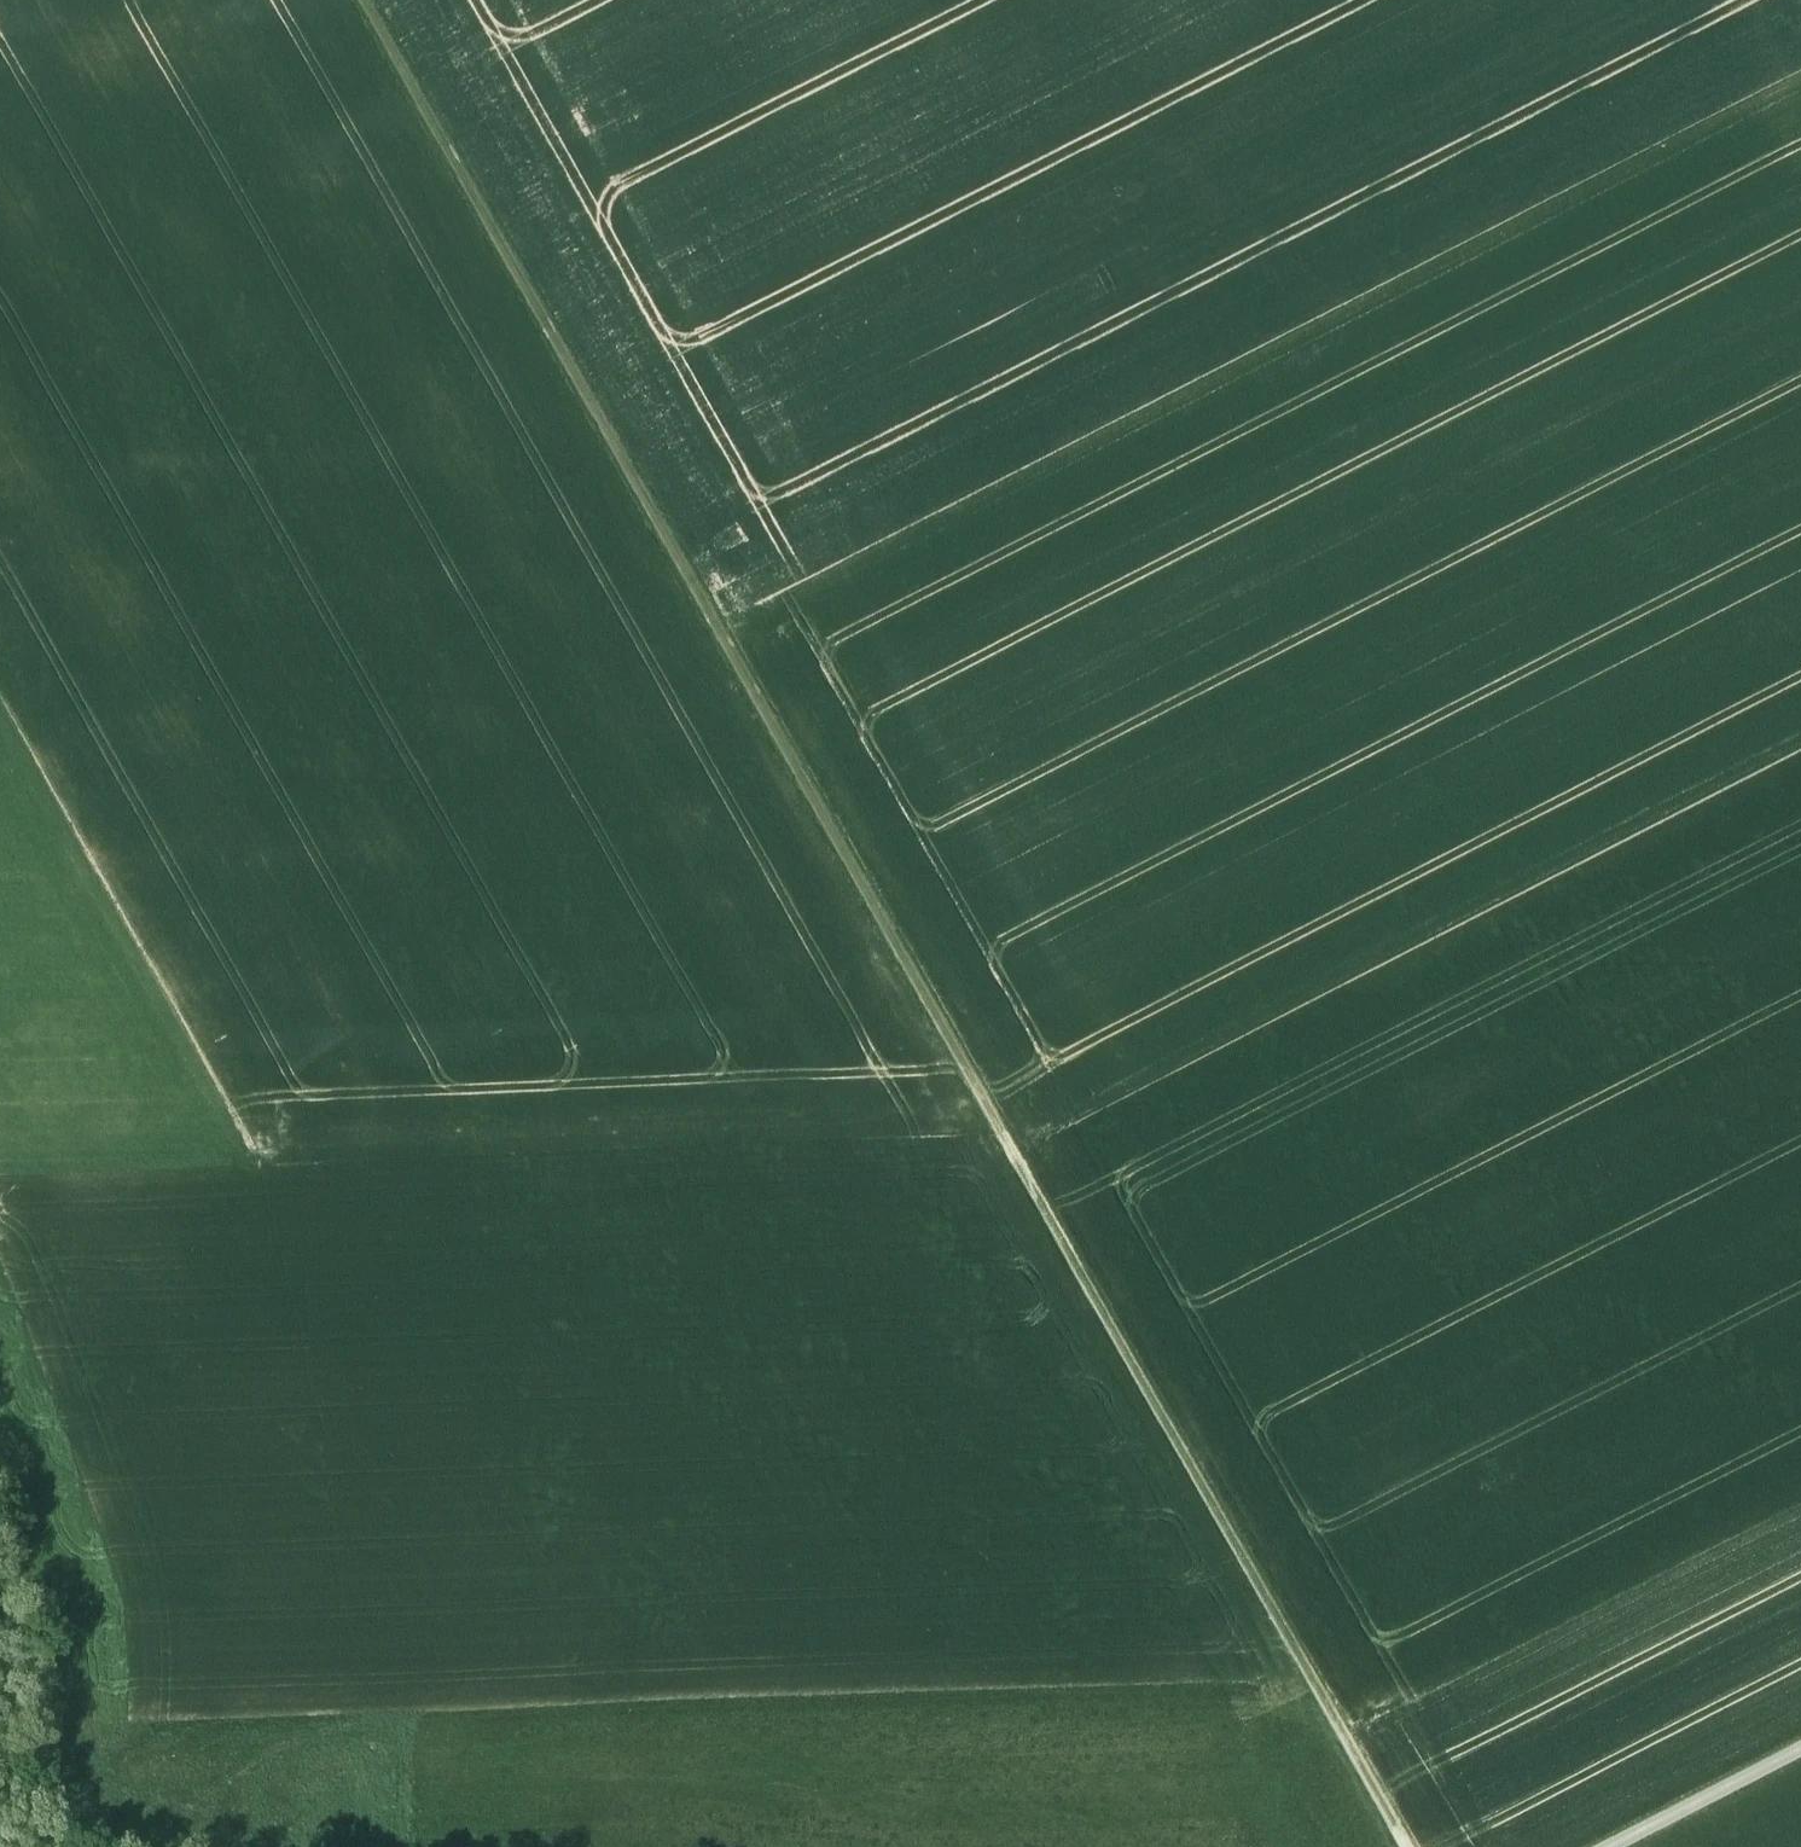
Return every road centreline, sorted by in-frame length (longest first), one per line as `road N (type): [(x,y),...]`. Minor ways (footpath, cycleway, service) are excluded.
road 1 (track): [(1416,1846),(369,0)]
road 2 (track): [(1800,1785),(1681,1846)]

